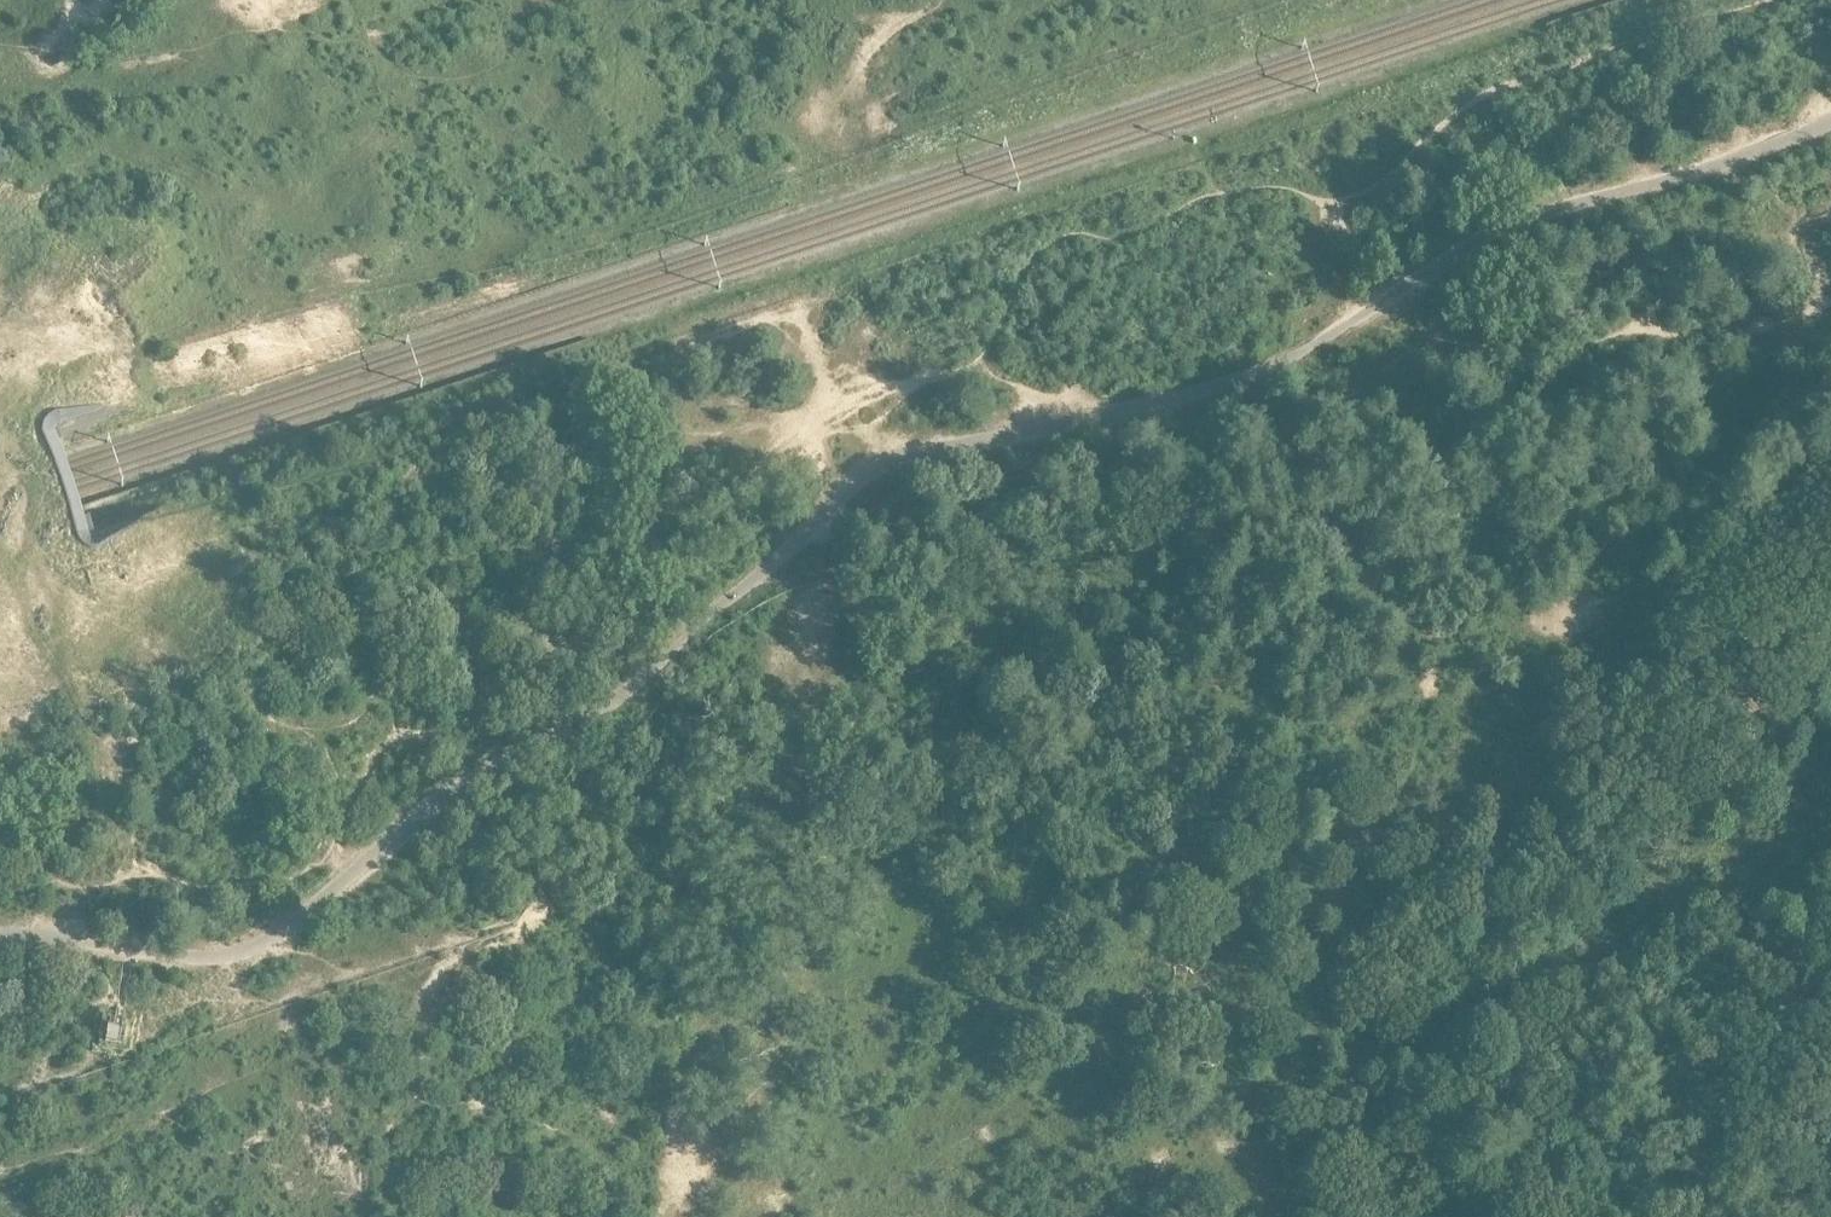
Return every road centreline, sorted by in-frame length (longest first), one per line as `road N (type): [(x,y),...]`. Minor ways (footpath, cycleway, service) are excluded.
road 1 (track): [(852,115),(856,58),(942,0)]

